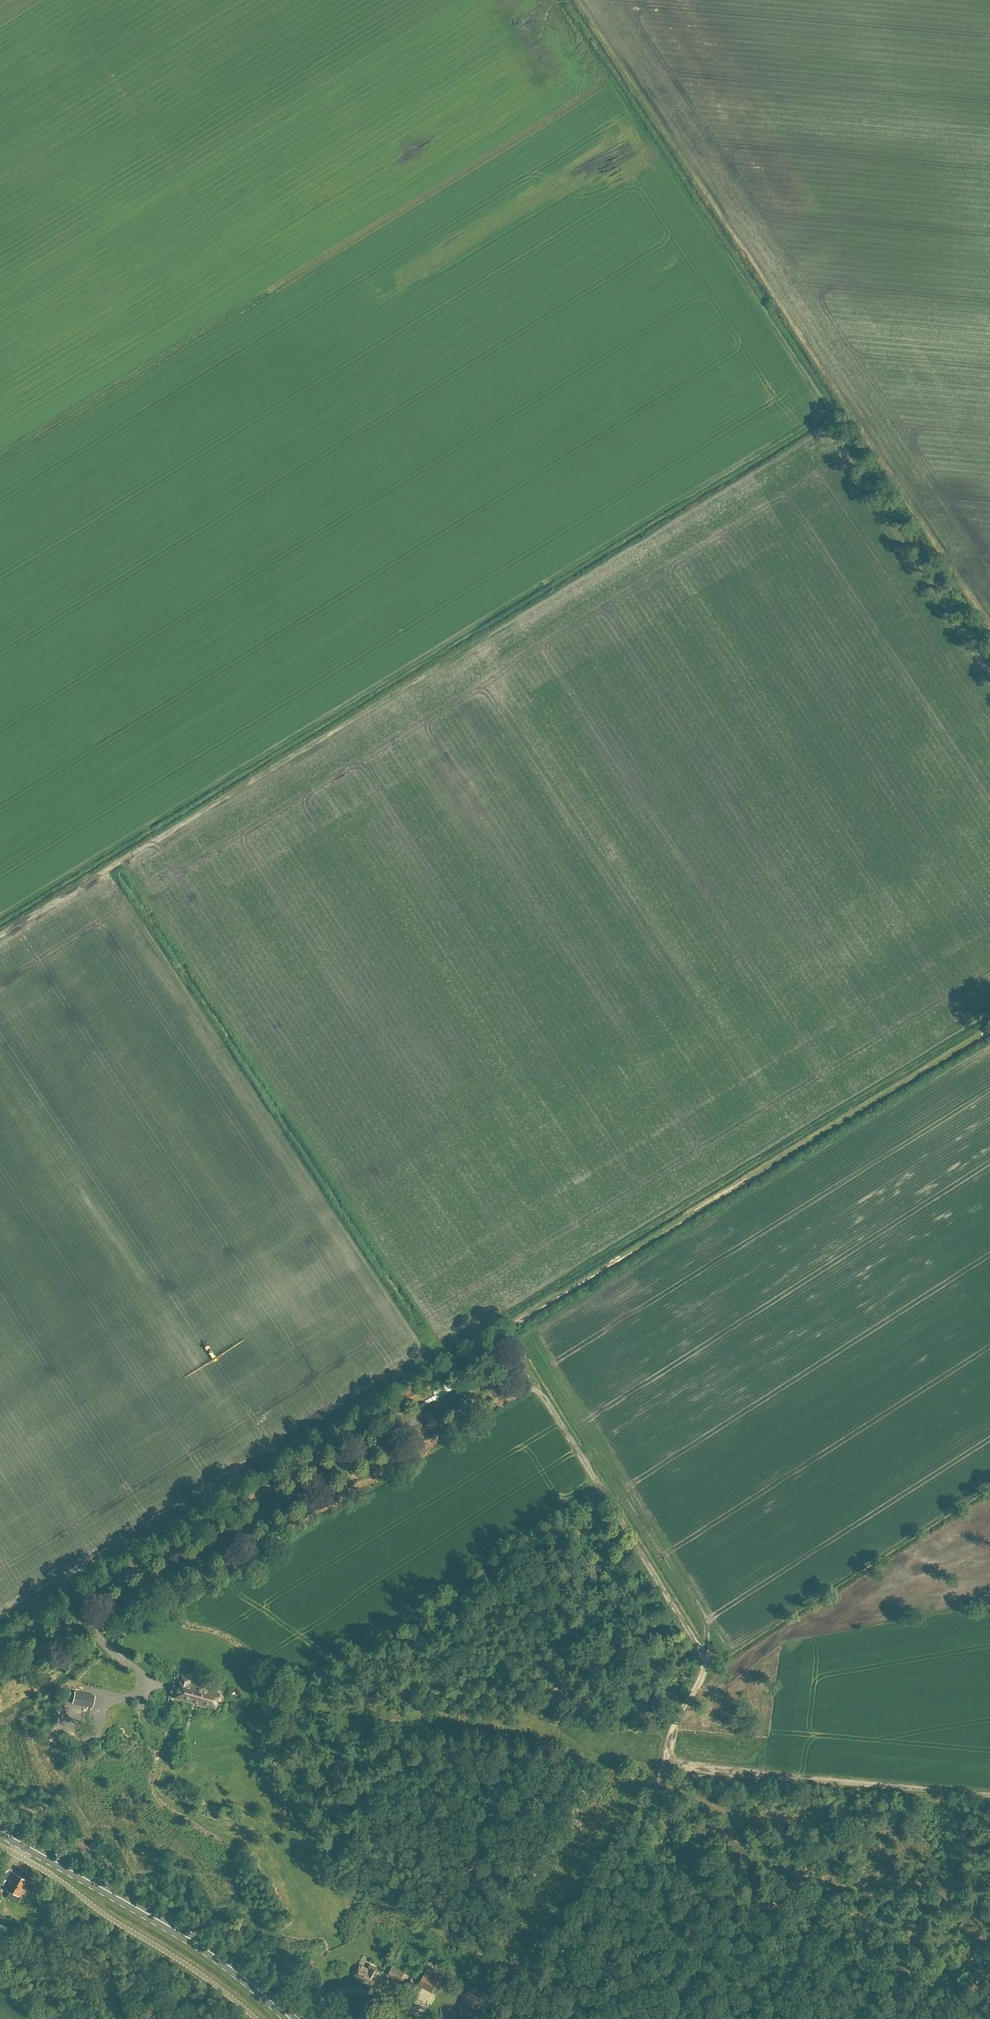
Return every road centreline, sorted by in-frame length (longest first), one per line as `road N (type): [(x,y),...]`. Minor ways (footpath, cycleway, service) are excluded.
road 1 (primary): [(290,2018),(183,1934),(0,1830)]

